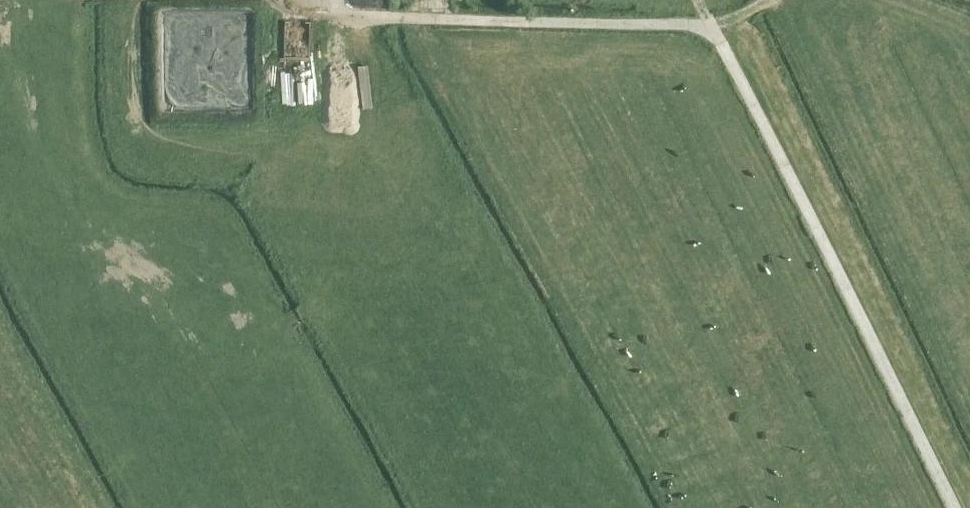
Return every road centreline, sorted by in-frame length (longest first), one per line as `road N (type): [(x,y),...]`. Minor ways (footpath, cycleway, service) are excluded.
road 1 (track): [(953,507),(699,0)]
road 2 (track): [(334,13),(713,28)]

